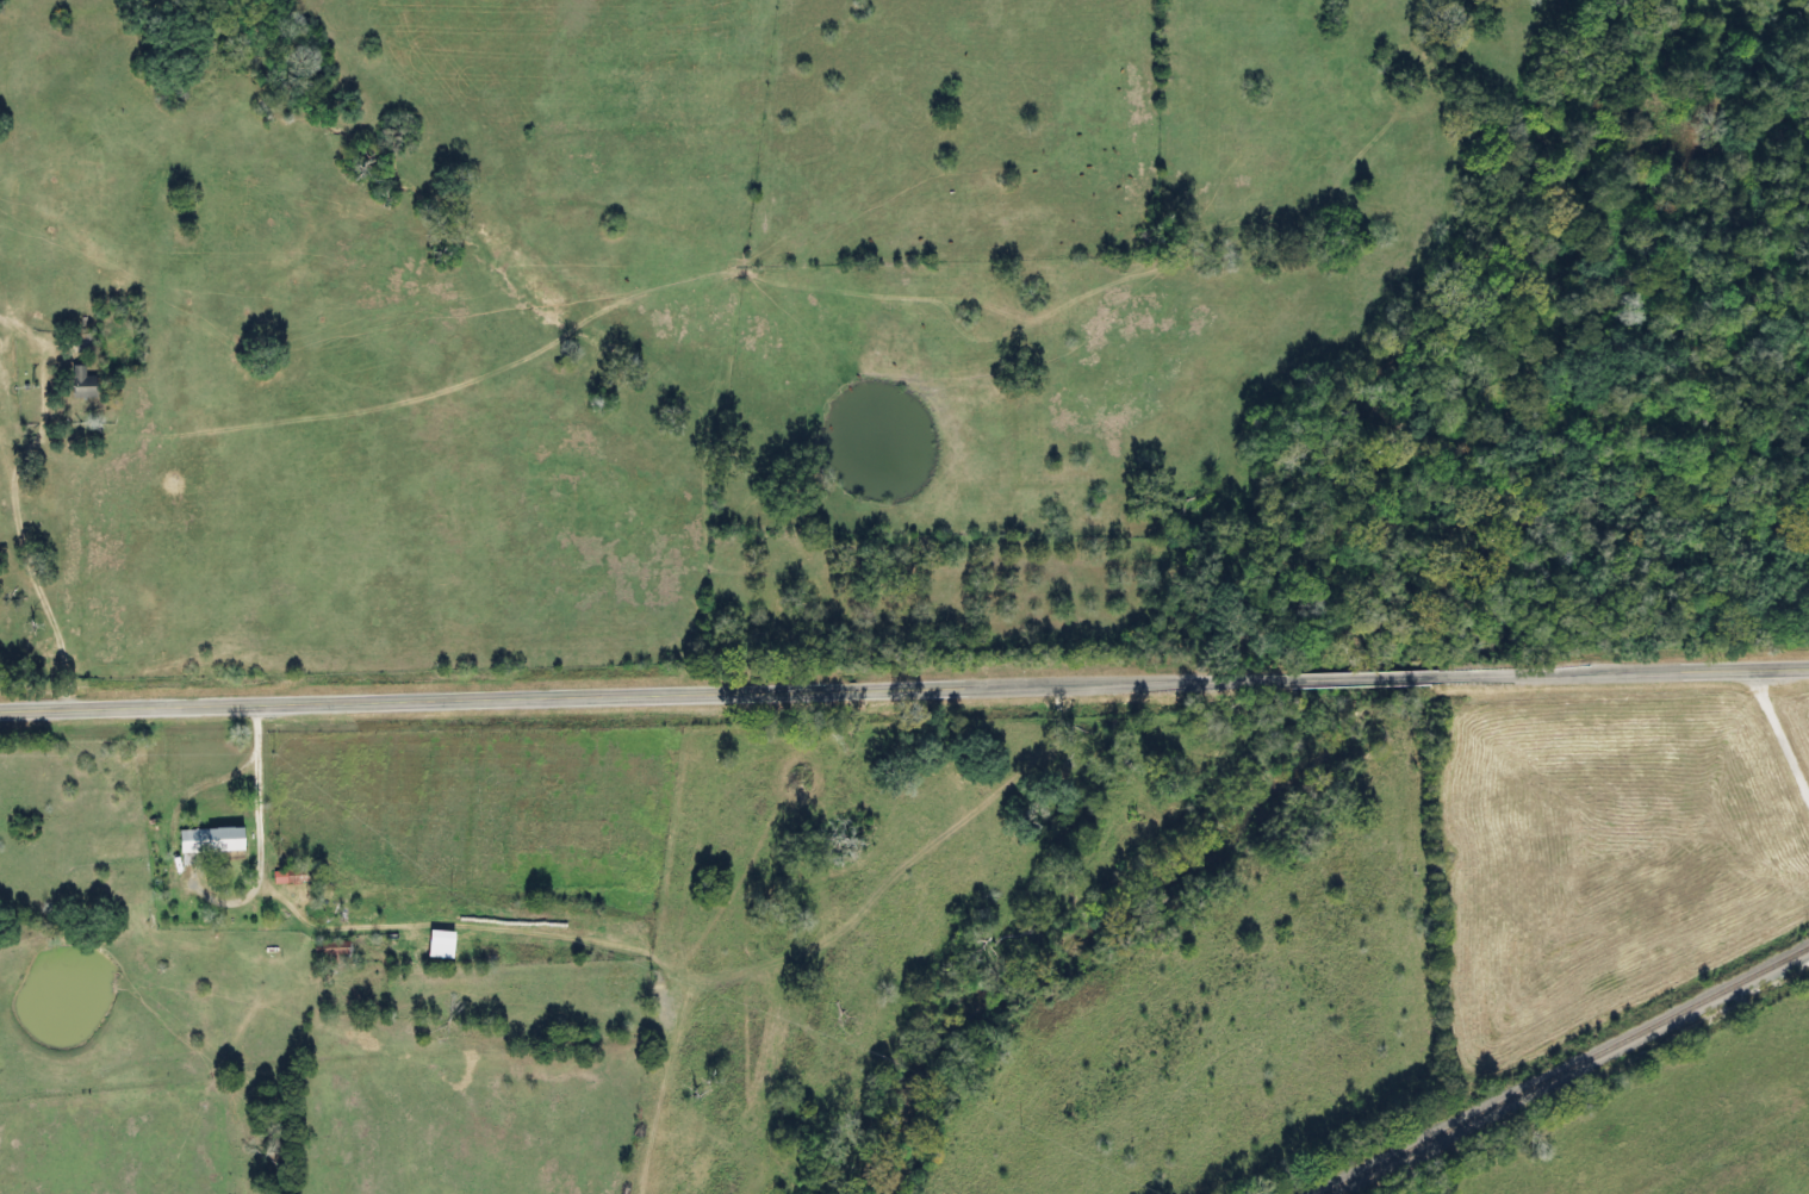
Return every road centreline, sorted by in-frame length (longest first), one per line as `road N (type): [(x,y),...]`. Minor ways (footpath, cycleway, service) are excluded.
road 1 (tertiary): [(0,707),(1808,664)]

